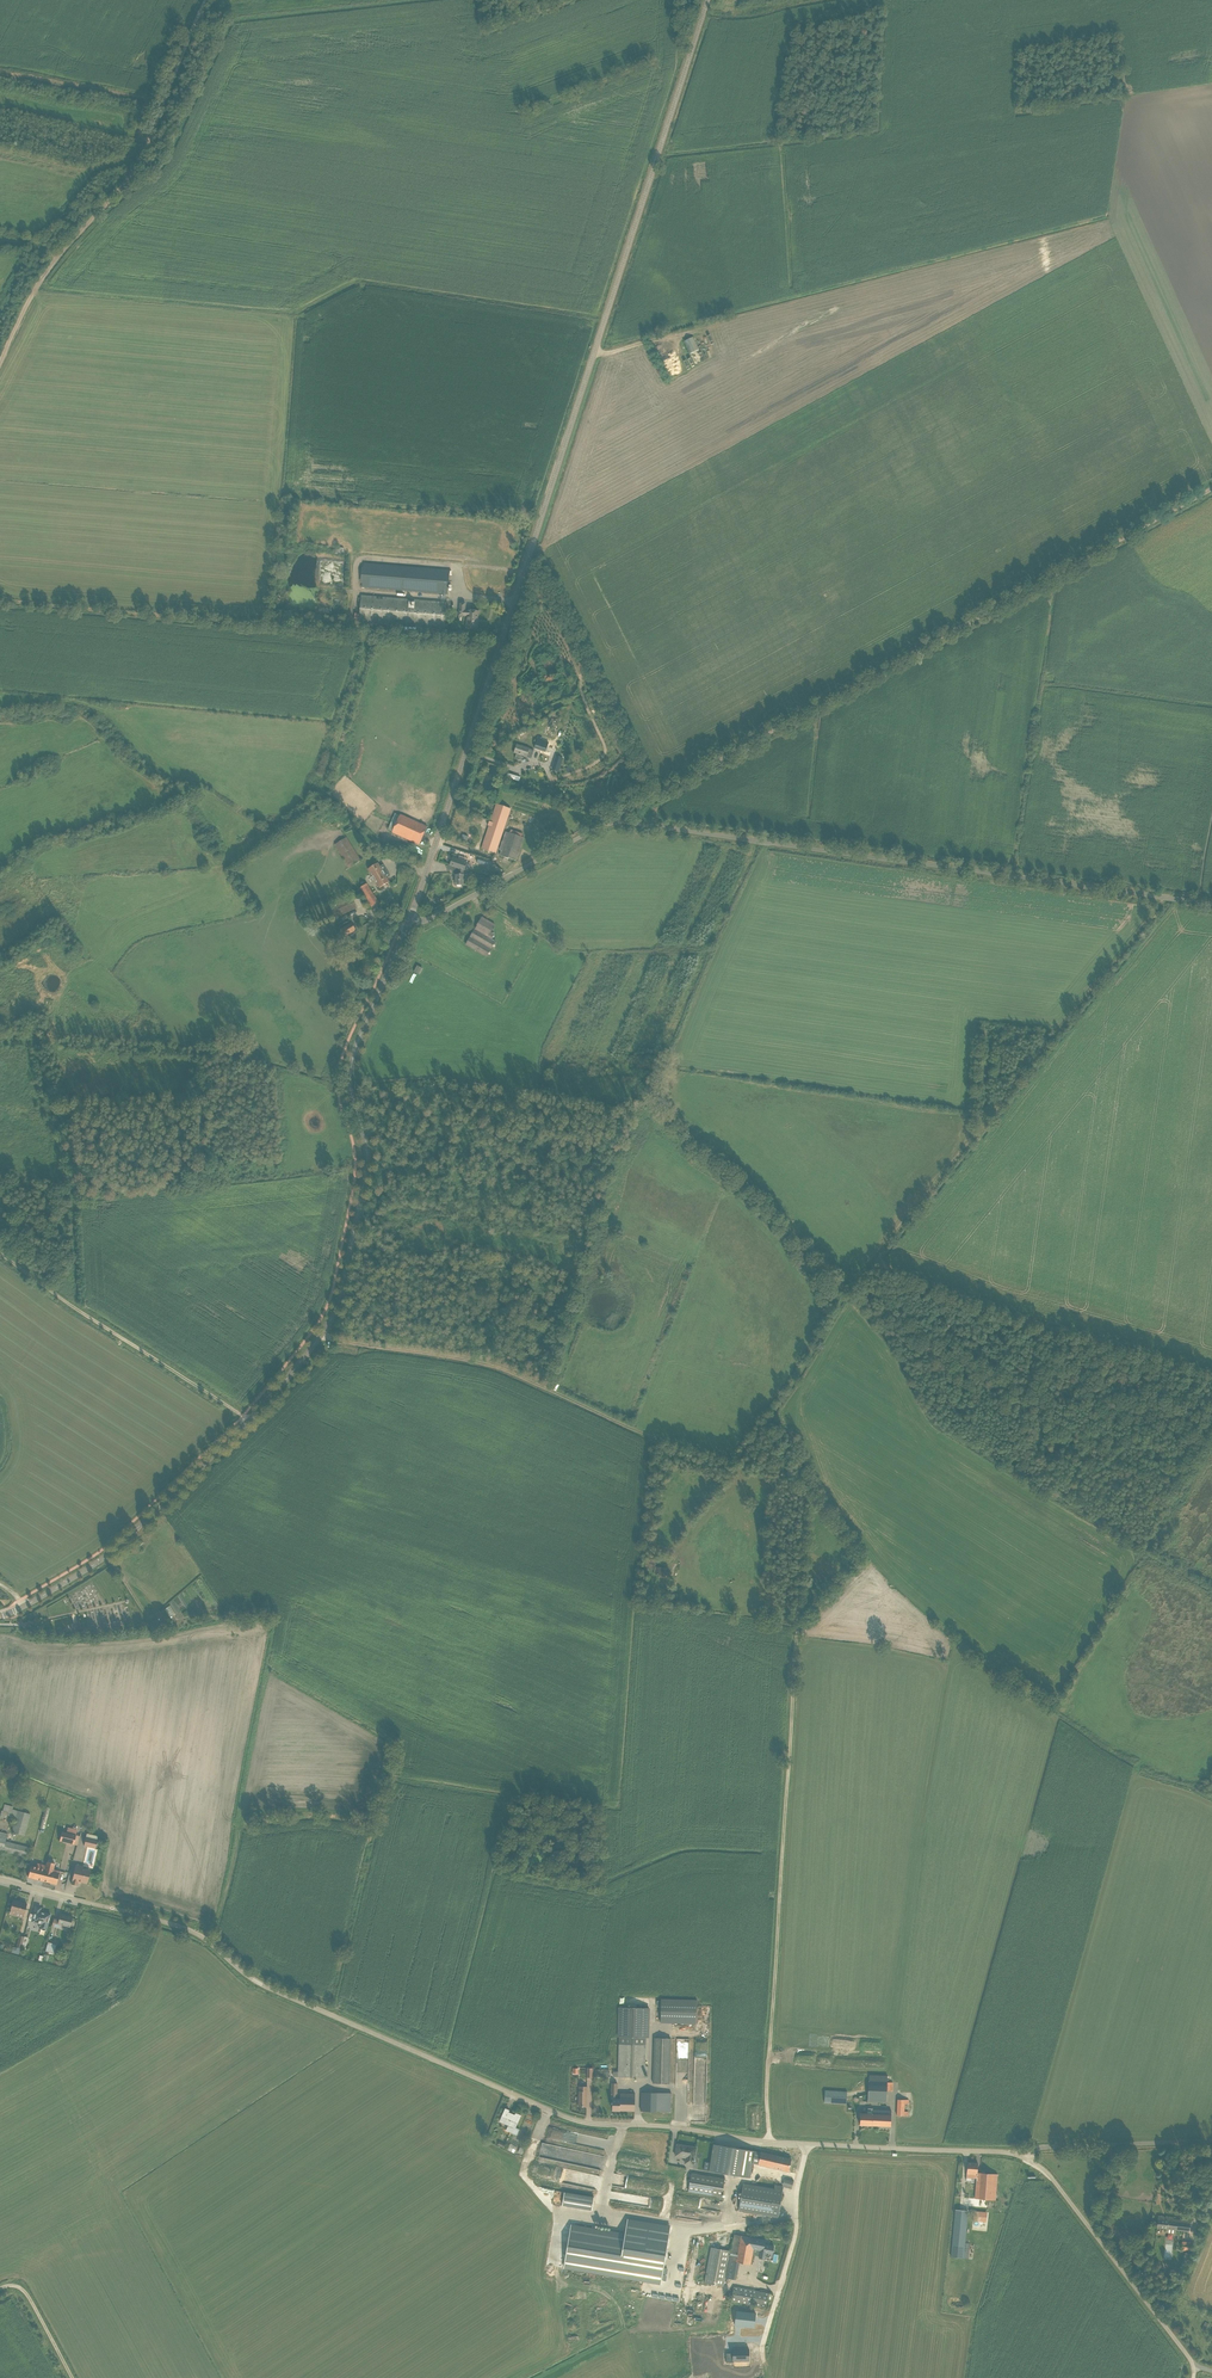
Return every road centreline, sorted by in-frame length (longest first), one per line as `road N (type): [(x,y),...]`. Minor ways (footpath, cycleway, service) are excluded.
road 1 (tertiary): [(410,919),(707,0)]
road 2 (tertiary): [(0,1617),(128,1537),(254,1417),(329,1324),(367,1166),(351,1093),(353,1055),(410,919)]
road 3 (unclassified): [(805,2145),(573,2120),(264,1986),(182,1927),(0,1879)]
road 4 (unclassified): [(1211,903),(616,822),(429,919),(410,919)]
road 5 (track): [(765,1425),(791,1435),(806,1490),(770,2141)]
road 6 (track): [(607,824),(1211,487)]
road 7 (track): [(0,598),(499,648)]
road 8 (track): [(0,1254),(243,1416)]
road 9 (unclassified): [(1193,2368),(1036,2164)]
road 10 (unclassified): [(805,2145),(797,2230),(763,2357)]
road 11 (unclassified): [(1019,2156),(805,2145)]
road 12 (unclassified): [(1211,2140),(1049,2147),(1019,2156)]
road 13 (track): [(0,74),(143,101),(138,131),(146,146)]
road 14 (track): [(146,146),(206,0)]
road 15 (track): [(56,256),(129,178),(146,146)]
road 16 (track): [(0,2288),(18,2286),(28,2297),(72,2377)]

